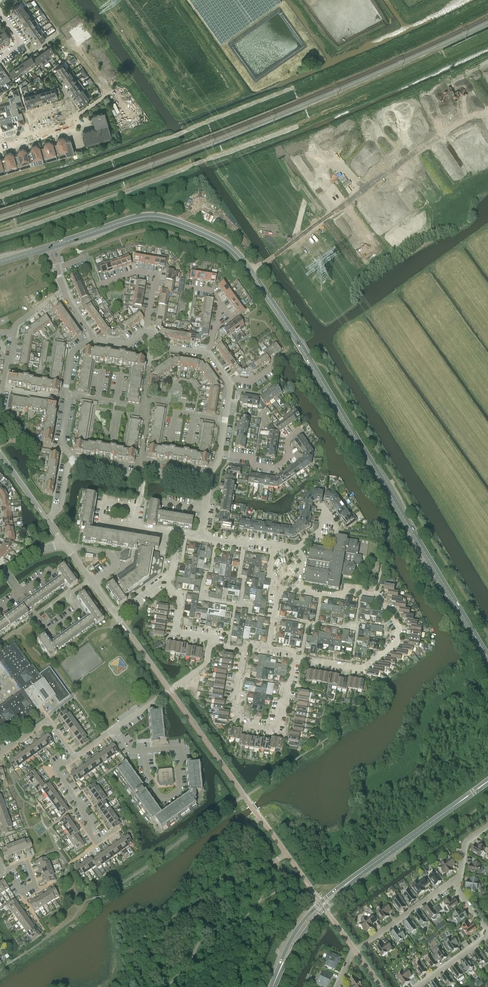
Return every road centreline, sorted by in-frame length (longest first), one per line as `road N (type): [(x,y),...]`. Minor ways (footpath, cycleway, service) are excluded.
road 1 (secondary): [(49,247),(146,216),(195,228),(238,254),(487,656)]
road 2 (residential): [(280,588),(378,596),(399,629),(397,643),(360,669),(294,658)]
road 3 (residential): [(244,650),(234,709),(244,724),(267,728),(276,723),(294,658)]
road 4 (residential): [(339,986),(355,951),(453,882)]
road 5 (secondary): [(369,866),(307,916),(274,984)]
road 6 (secondary): [(274,984),(310,924),(369,866)]
road 7 (residential): [(418,986),(487,935),(453,882)]
road 8 (secondary): [(487,783),(369,866)]
road 9 (residential): [(210,480),(73,461)]
road 10 (residential): [(114,729),(207,664),(211,644)]
road 11 (residential): [(91,581),(68,595),(80,611),(49,633),(21,594)]
road 12 (residential): [(145,751),(182,747),(180,789),(161,798),(147,773)]

